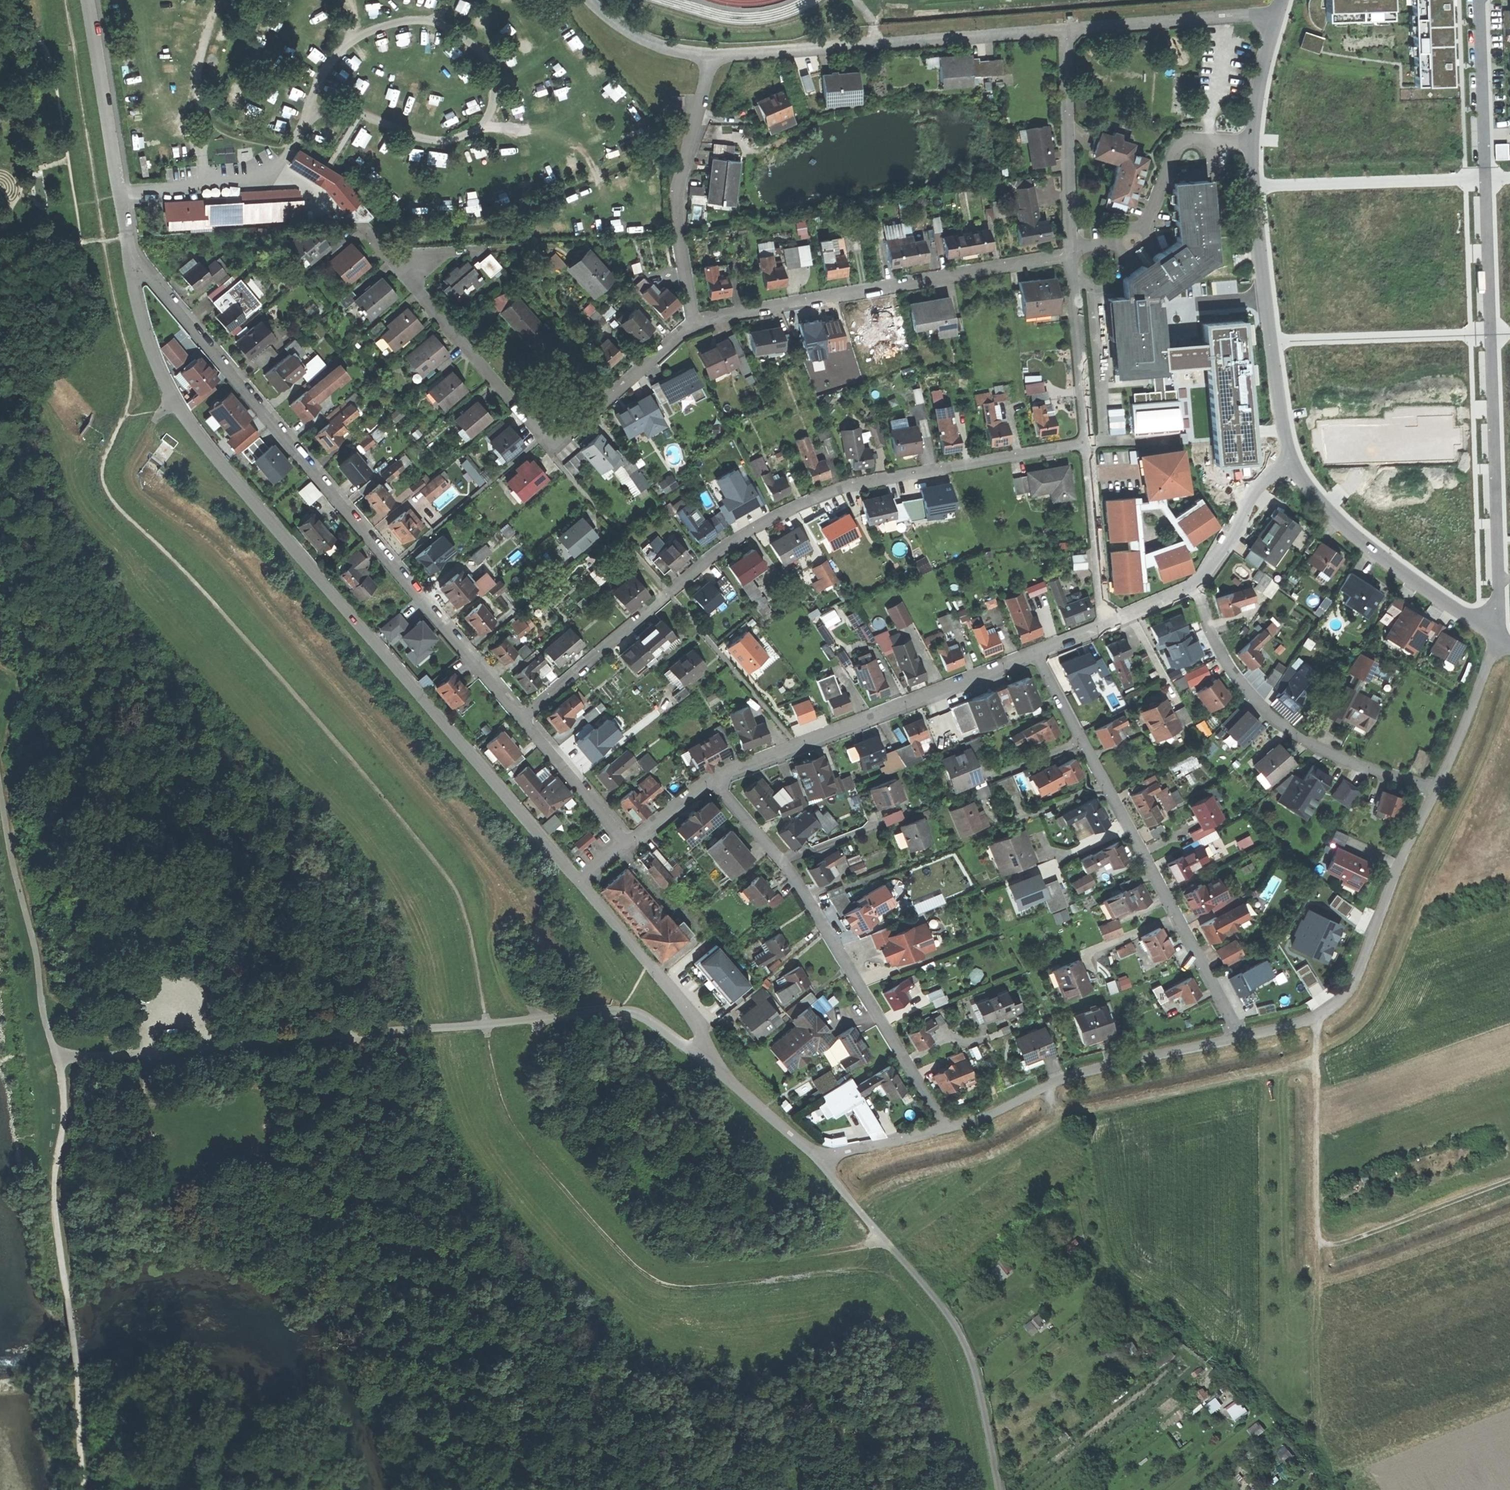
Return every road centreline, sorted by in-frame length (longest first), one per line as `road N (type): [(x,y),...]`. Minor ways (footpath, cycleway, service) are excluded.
road 1 (residential): [(140,266),(148,332),(177,400),(582,884)]
road 2 (track): [(544,1019),(509,964),(482,862),(217,560),(140,493),(136,472),(155,422)]
road 3 (residential): [(518,717),(740,534),(804,500),(1086,439)]
road 4 (residential): [(518,717),(140,266)]
road 5 (track): [(544,1019),(524,1069),(532,1108),(634,1234),(666,1260),(710,1266),(887,1242)]
road 6 (residential): [(582,884),(667,985),(699,1029),(705,1054),(821,1159),(944,1129)]
road 7 (track): [(431,1489),(379,1316),(351,1033)]
road 8 (residential): [(1036,653),(1241,1037)]
road 9 (residential): [(708,779),(807,892),(944,1129)]
road 10 (residential): [(691,321),(569,432),(551,439),(403,271)]
road 11 (residential): [(1072,249),(691,321)]
road 12 (track): [(1001,1489),(967,1346),(821,1159)]
road 13 (residential): [(1036,653),(708,779)]
road 14 (residential): [(1064,27),(714,55)]
road 15 (residential): [(1241,1037),(1320,1019),(1349,995),(1437,791)]
road 16 (residential): [(1195,583),(1210,630),(1254,697),(1326,748),(1437,791)]
road 17 (residential): [(944,1129),(1086,1071),(1241,1037)]
road 18 (residential): [(1488,333),(1497,599),(1486,628)]
road 19 (residential): [(714,55),(676,197),(691,321)]
road 20 (residential): [(88,0),(140,266)]
road 21 (residential): [(1286,453),(1315,498),(1373,549),(1486,628)]
road 22 (track): [(1339,1489),(1319,1388),(1322,1237)]
road 23 (residential): [(1251,142),(1180,141),(1133,231),(1072,249)]
road 24 (residential): [(1483,175),(1253,185)]
road 25 (residential): [(1064,27),(1072,249)]
road 26 (residential): [(1488,333),(1269,339)]
road 27 (track): [(1322,1237),(1320,1019)]
road 28 (residential): [(1276,12),(1064,27)]
road 29 (track): [(1509,1184),(1337,1248),(1322,1237)]
road 30 (residential): [(1072,249),(1086,439)]
road 31 (residential): [(1086,439),(1108,624)]
road 32 (residential): [(1483,175),(1477,0)]
road 33 (residential): [(629,846),(518,717)]
road 34 (residential): [(1437,791),(1499,636)]
road 35 (residential): [(1286,453),(1195,583)]
road 36 (residential): [(1483,175),(1488,333)]
road 37 (residential): [(1253,185),(1269,339)]
road 38 (residential): [(714,55),(663,46),(595,0)]
road 39 (residential): [(1276,12),(1251,142)]

